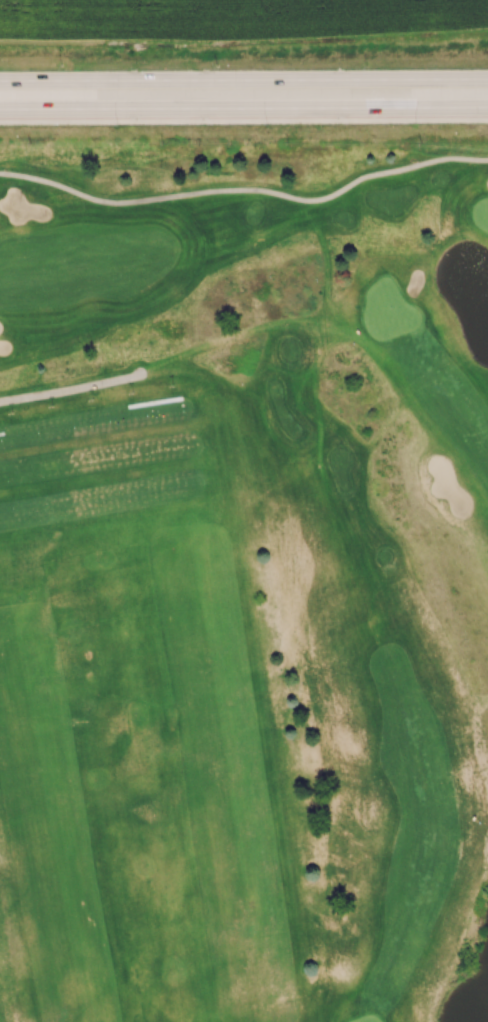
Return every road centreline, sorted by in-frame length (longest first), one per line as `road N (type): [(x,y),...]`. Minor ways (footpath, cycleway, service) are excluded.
road 1 (track): [(487,161),(436,161),(371,175),(317,201),(213,191),(106,204),(0,175)]
road 2 (primary): [(487,79),(0,81)]
road 3 (primary): [(0,109),(487,108)]
road 4 (track): [(142,373),(0,402)]

